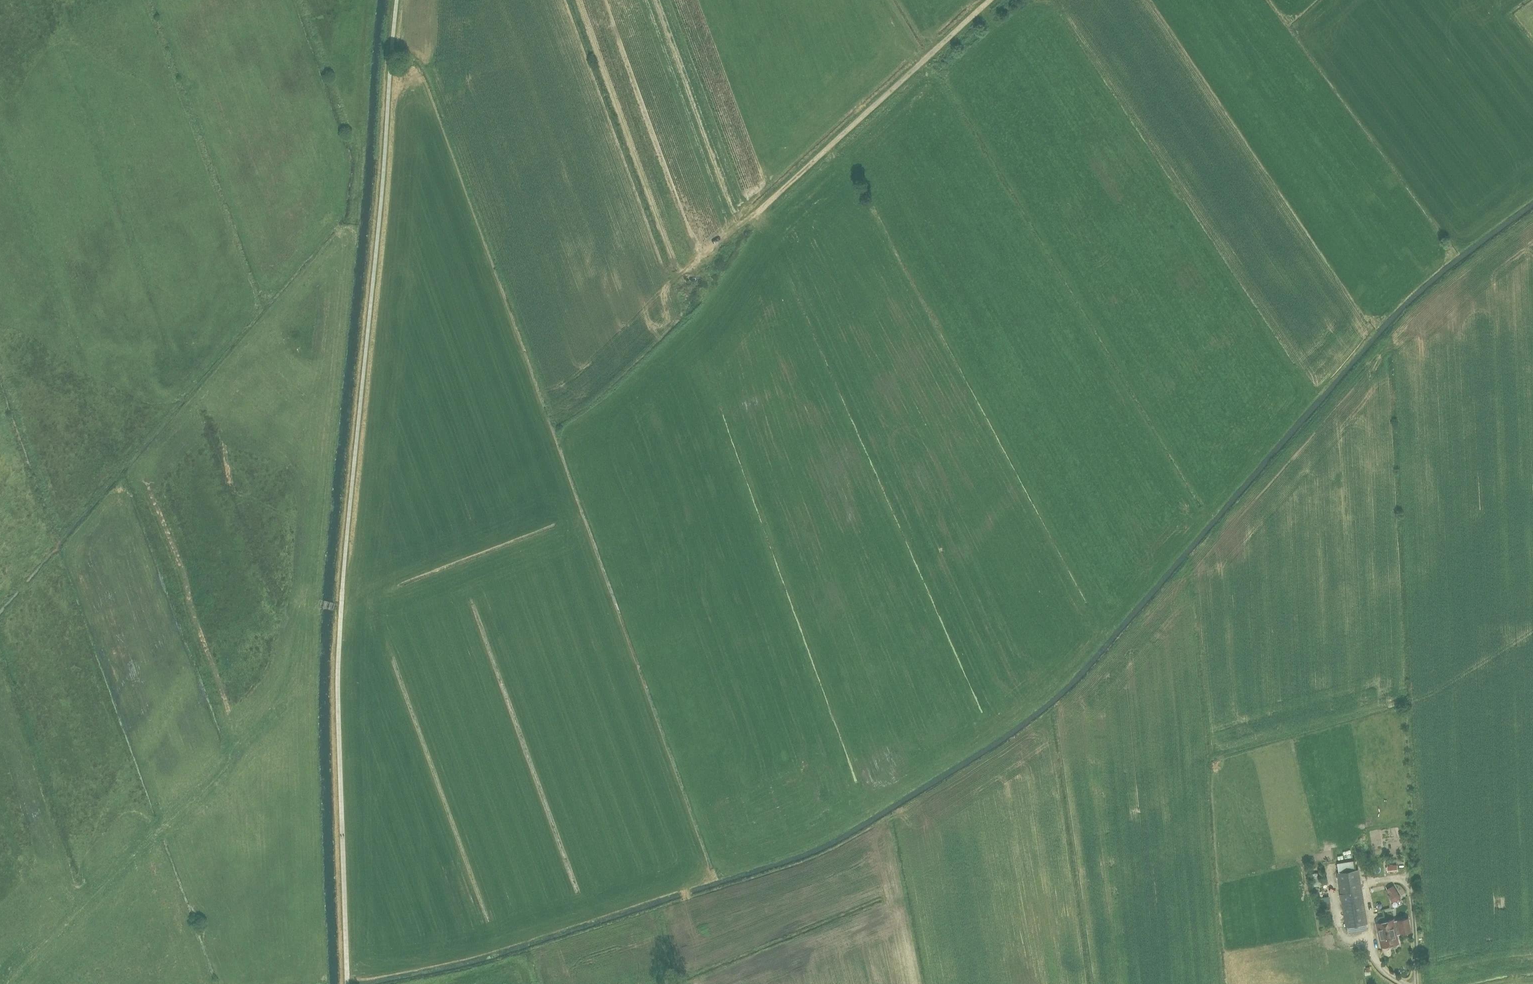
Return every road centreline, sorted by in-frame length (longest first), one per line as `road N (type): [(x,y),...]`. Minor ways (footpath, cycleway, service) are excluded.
road 1 (track): [(684,274),(986,0)]

